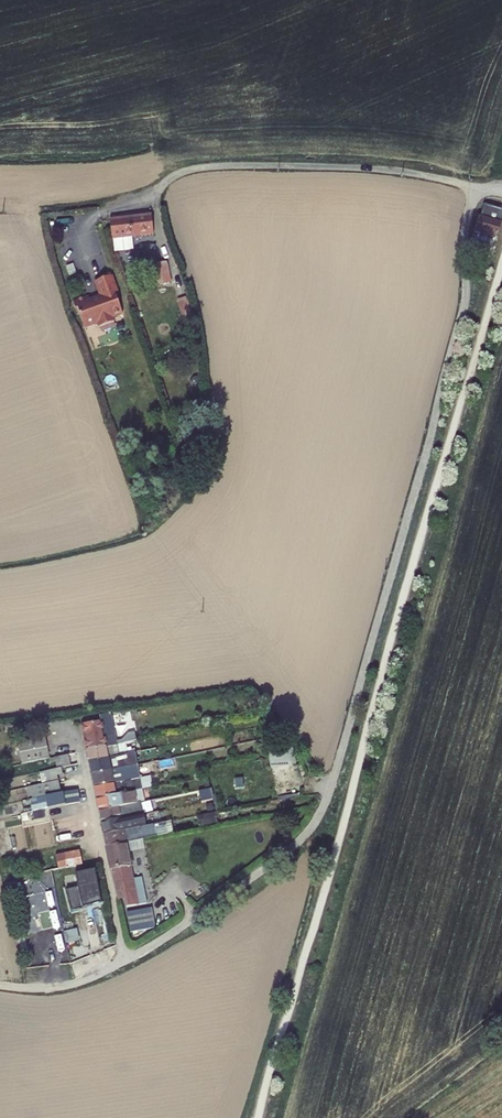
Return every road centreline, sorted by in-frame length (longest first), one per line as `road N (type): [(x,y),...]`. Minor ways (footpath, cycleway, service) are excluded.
road 1 (unclassified): [(102,213),(145,202),(182,172),(223,165),(375,168),(501,192)]

